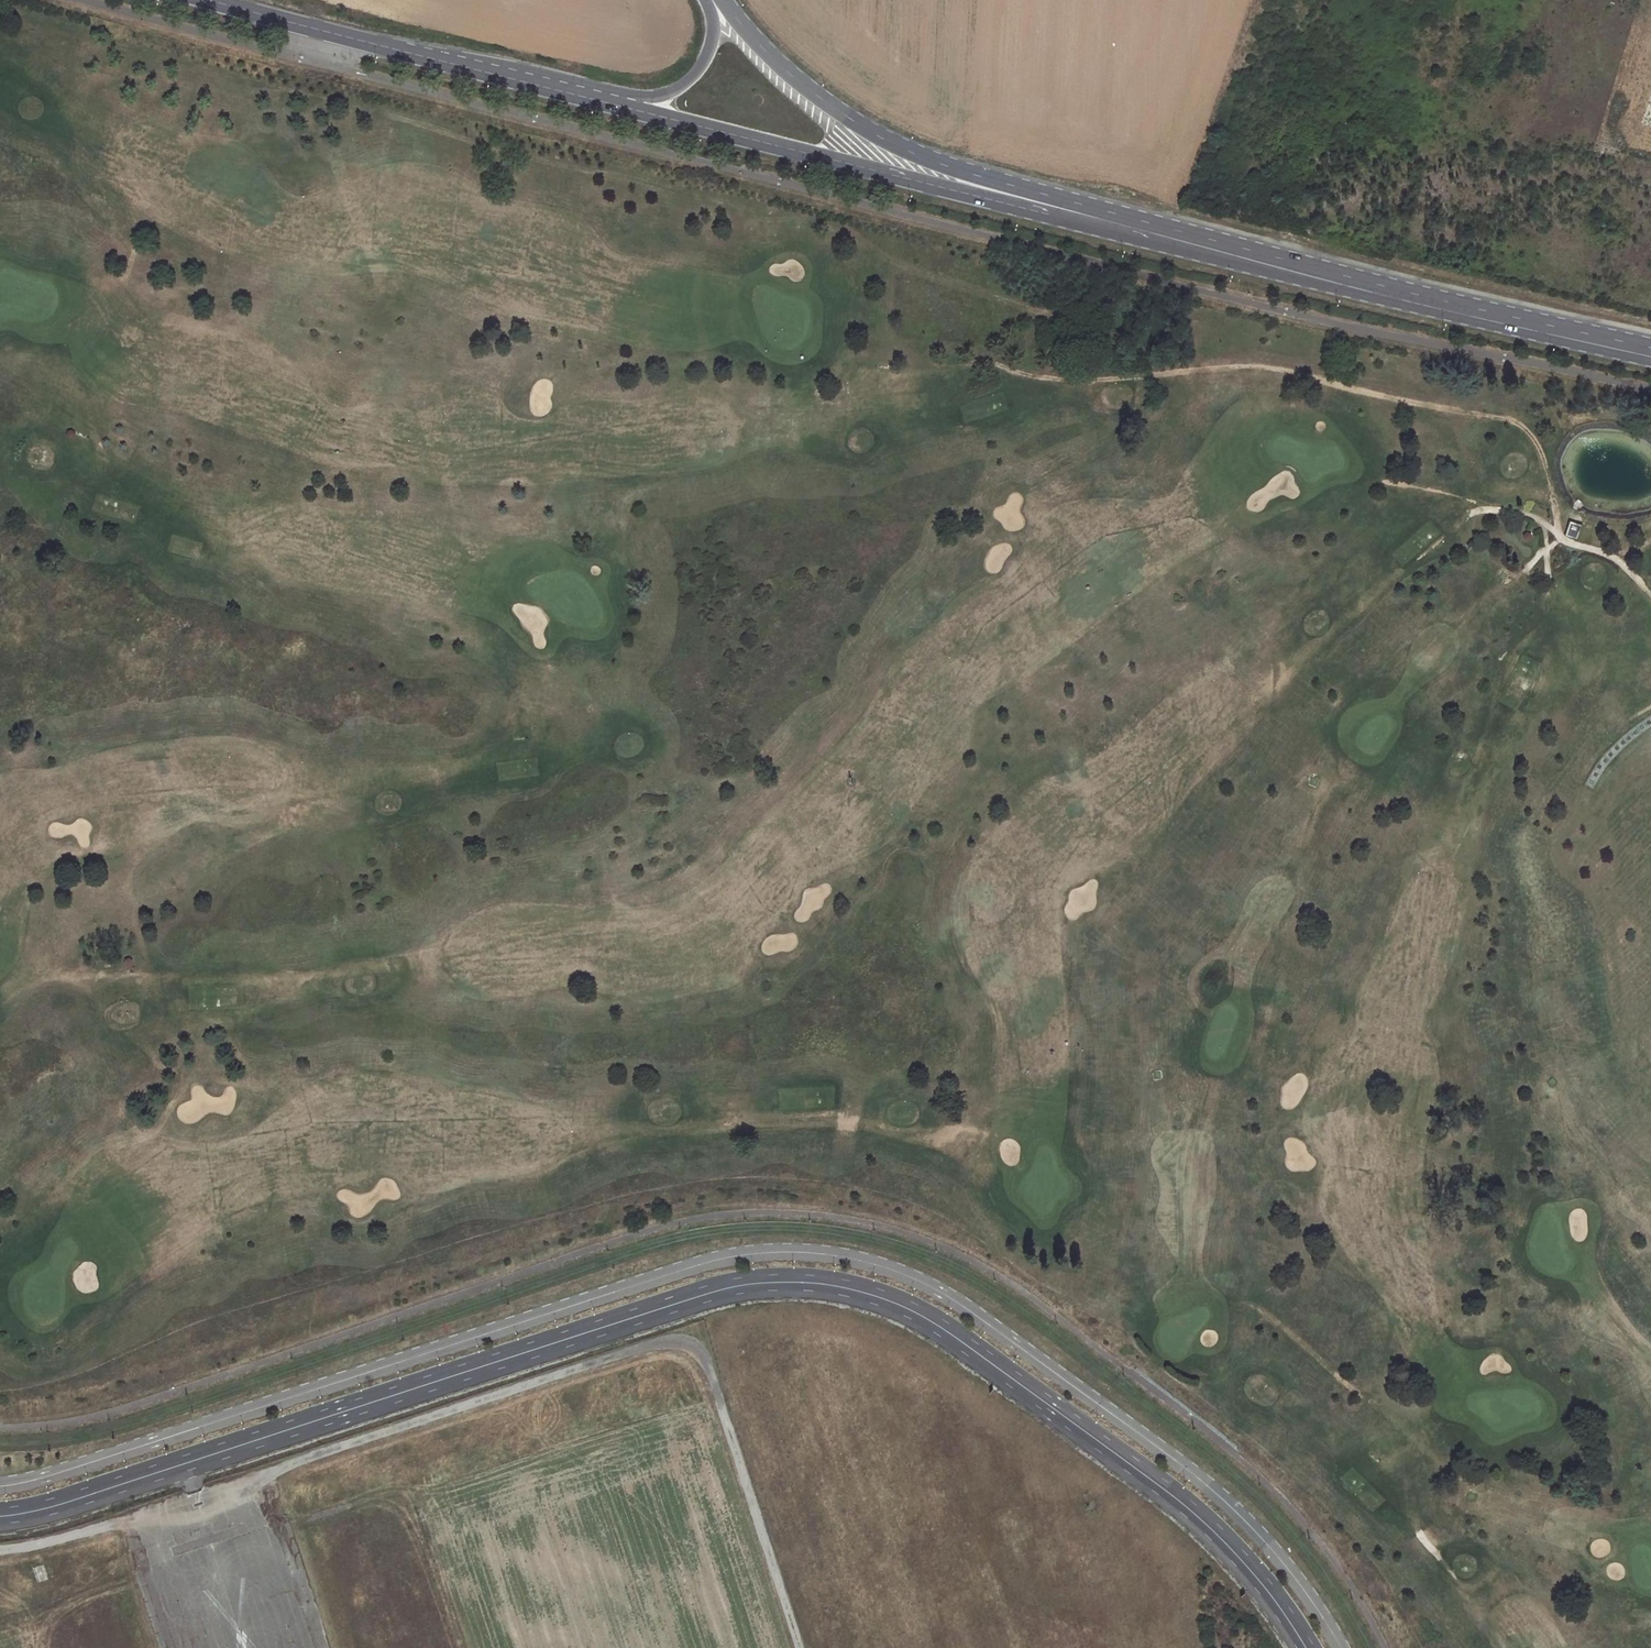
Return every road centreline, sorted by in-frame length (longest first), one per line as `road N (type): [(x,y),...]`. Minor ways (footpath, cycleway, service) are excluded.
road 1 (tertiary): [(0,1515),(711,1292),(760,1282),(824,1284),(920,1315),(1194,1514),(1281,1608),(1305,1647)]
road 2 (secondary): [(1067,212),(1650,352)]
road 3 (secondary): [(604,105),(1067,212)]
road 4 (secondary): [(1067,212),(938,163),(842,114),(749,35),(722,0)]
road 5 (secondary): [(206,0),(604,105)]
road 6 (secondary): [(604,105),(640,103),(695,75),(712,41),(708,0)]

